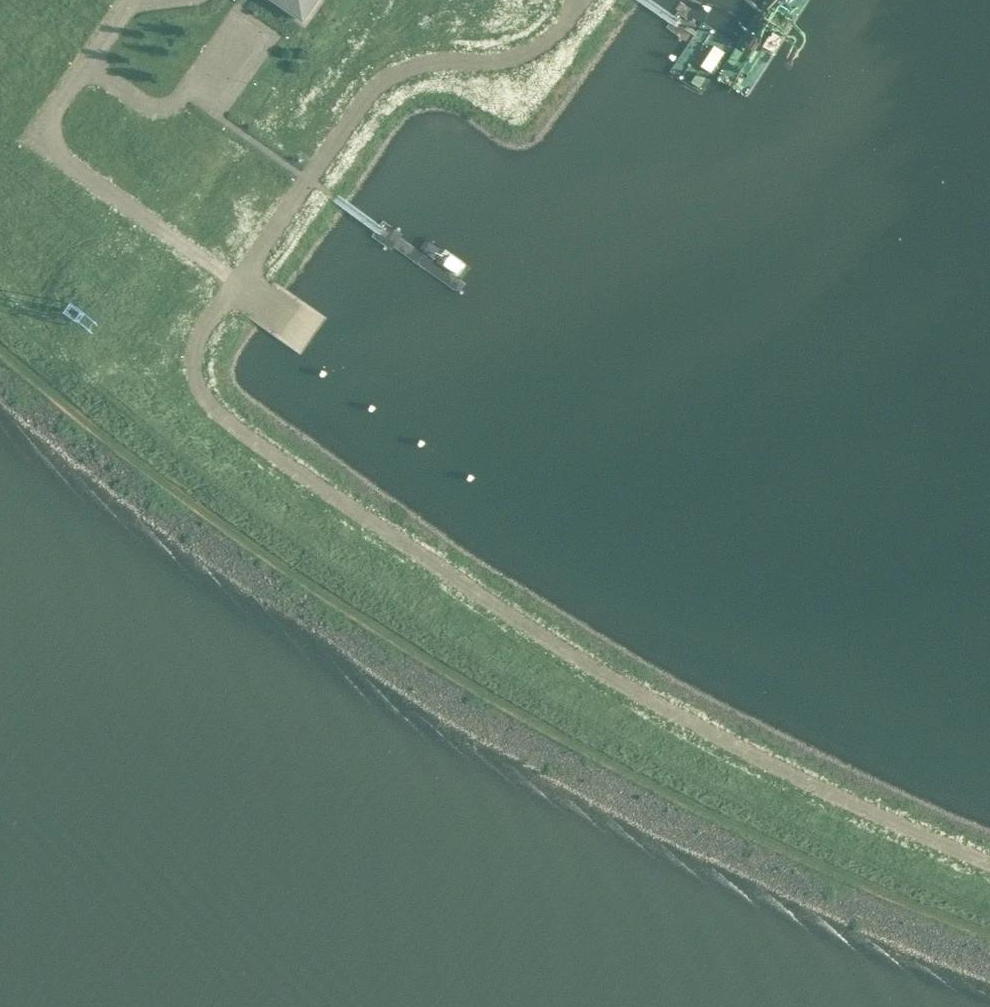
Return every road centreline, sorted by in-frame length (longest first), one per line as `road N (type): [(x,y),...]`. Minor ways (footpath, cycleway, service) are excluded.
road 1 (unclassified): [(237,281),(201,335),(197,366),(207,397),(238,430),(542,636),(674,715),(989,861)]
road 2 (unclassified): [(582,0),(567,26),(534,51),(496,63),(424,65),(372,94),(237,281)]
road 3 (unclassified): [(135,0),(53,117),(50,140),(61,158),(237,281)]

